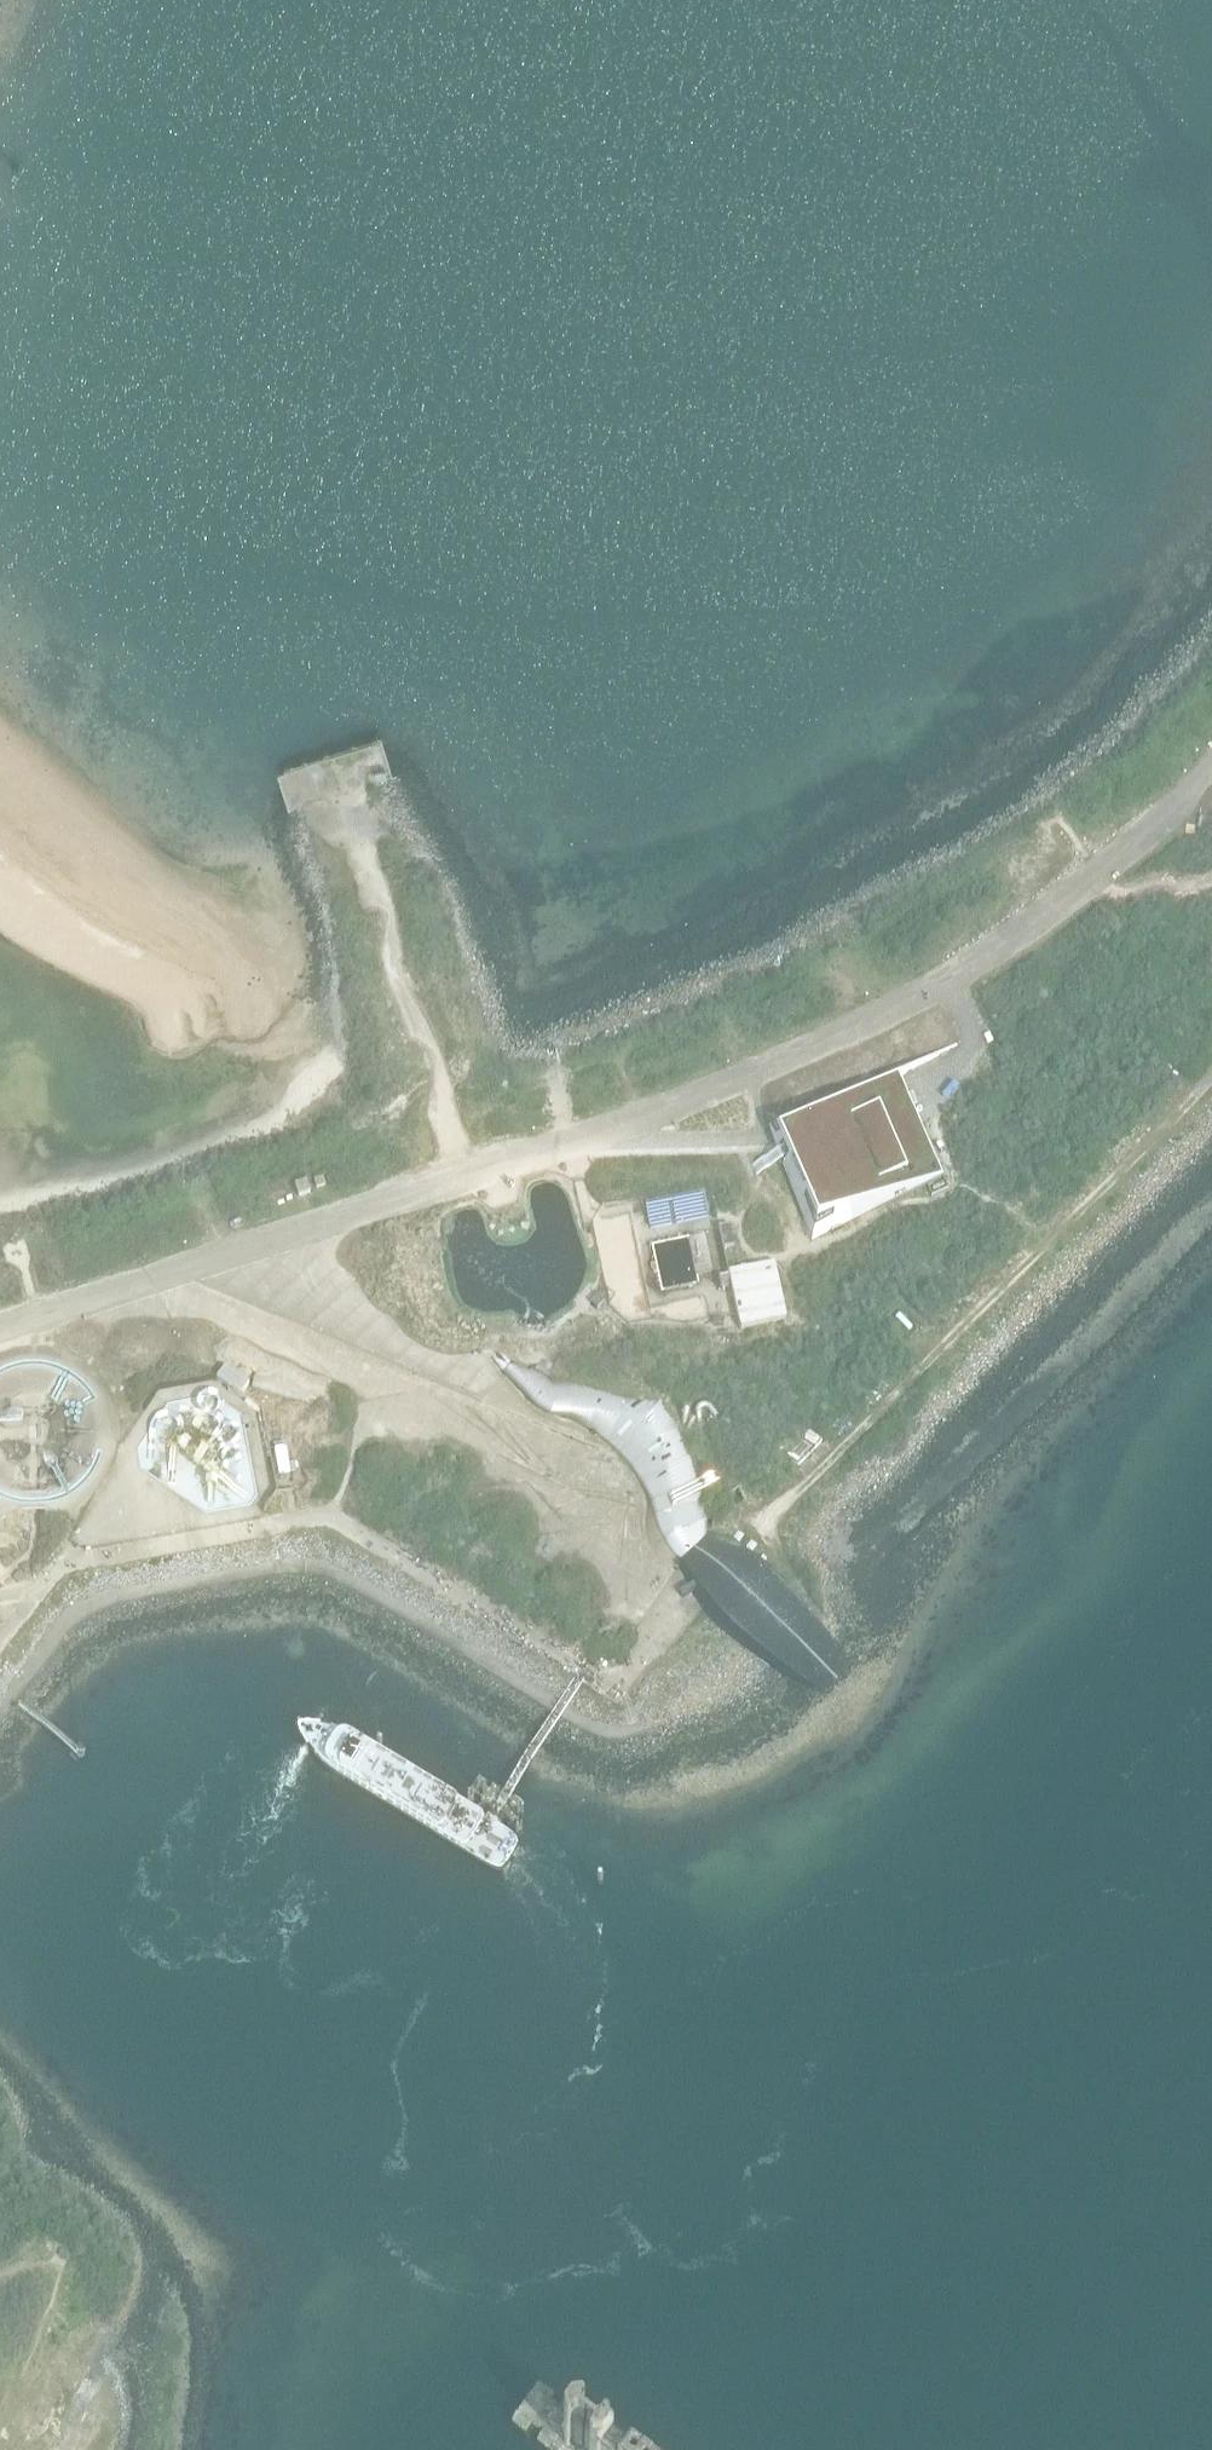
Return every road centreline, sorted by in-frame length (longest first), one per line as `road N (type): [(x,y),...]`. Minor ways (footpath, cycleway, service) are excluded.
road 1 (track): [(605,1126),(795,1054),(947,979),(1095,868),(1211,764)]
road 2 (track): [(754,1525),(789,1501),(1211,1074)]
road 3 (track): [(163,1277),(605,1126)]
road 4 (track): [(342,801),(465,1174)]
road 5 (track): [(0,1329),(163,1277)]

